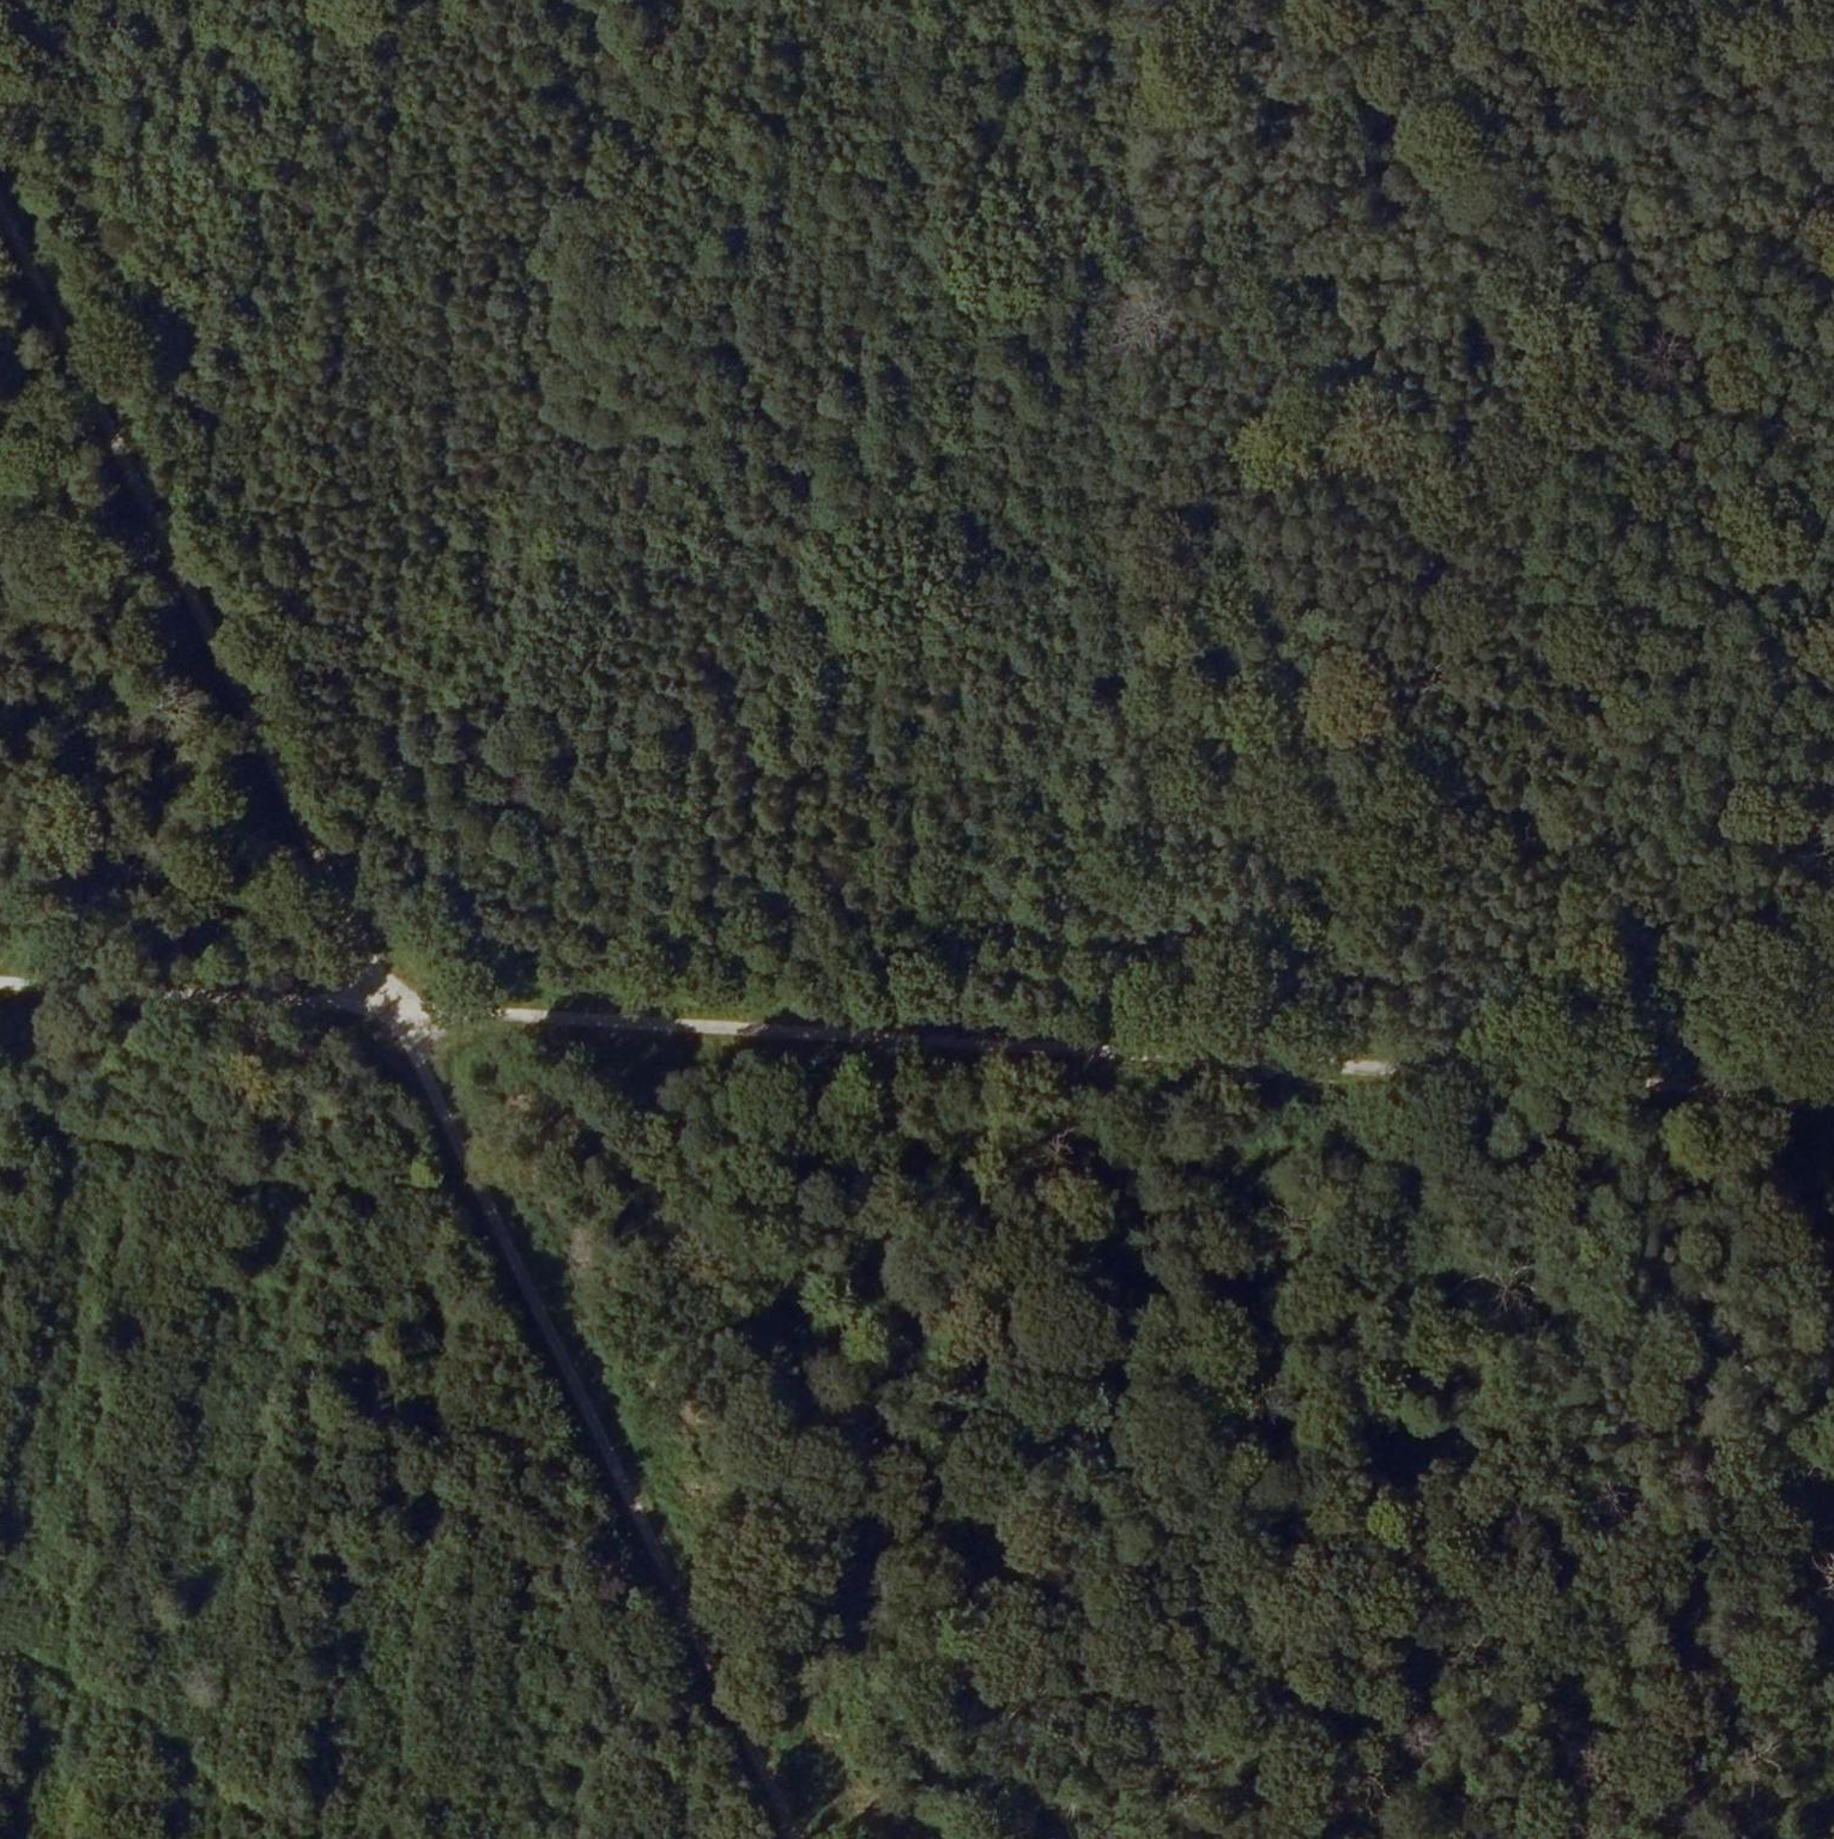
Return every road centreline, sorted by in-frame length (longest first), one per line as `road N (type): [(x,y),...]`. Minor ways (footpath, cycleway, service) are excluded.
road 1 (track): [(0,175),(807,1838)]
road 2 (track): [(1833,1117),(0,998)]

